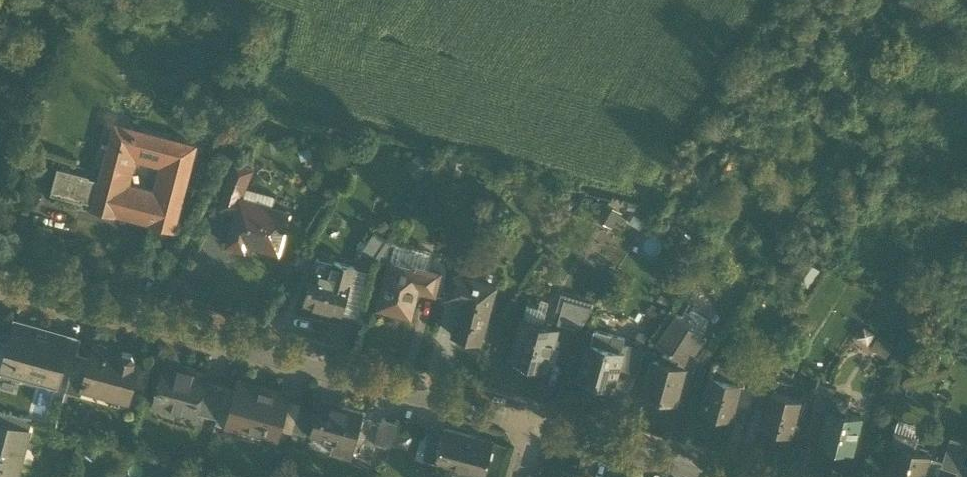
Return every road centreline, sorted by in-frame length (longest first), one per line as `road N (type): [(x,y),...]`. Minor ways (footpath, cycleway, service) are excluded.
road 1 (residential): [(0,278),(538,426)]
road 2 (residential): [(538,426),(718,476)]

